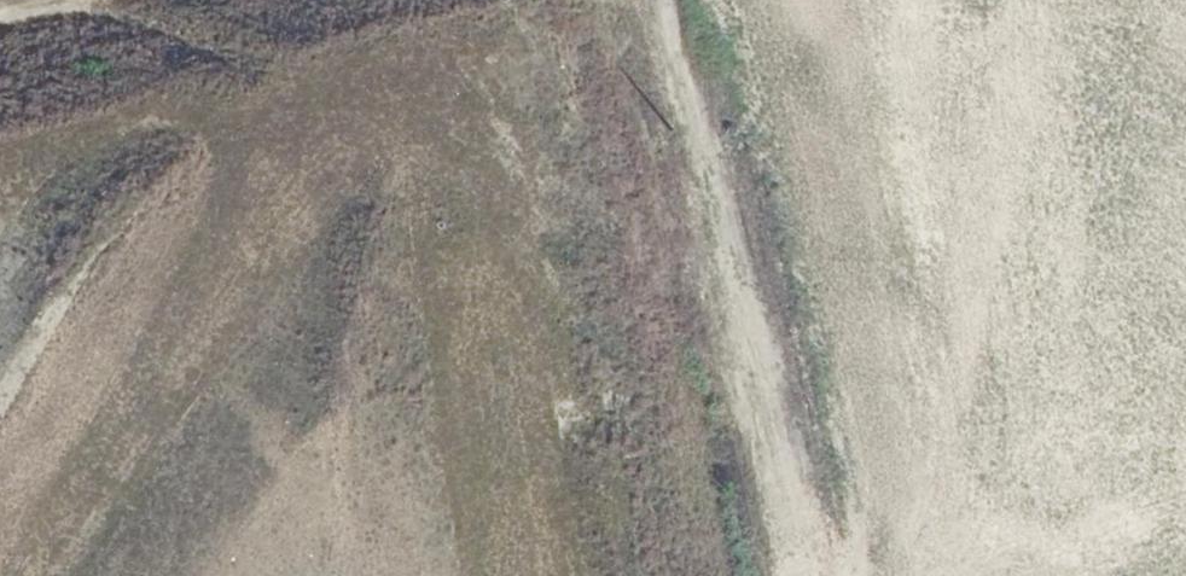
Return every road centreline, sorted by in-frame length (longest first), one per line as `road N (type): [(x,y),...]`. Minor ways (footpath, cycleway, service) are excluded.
road 1 (track): [(822,575),(687,0)]

